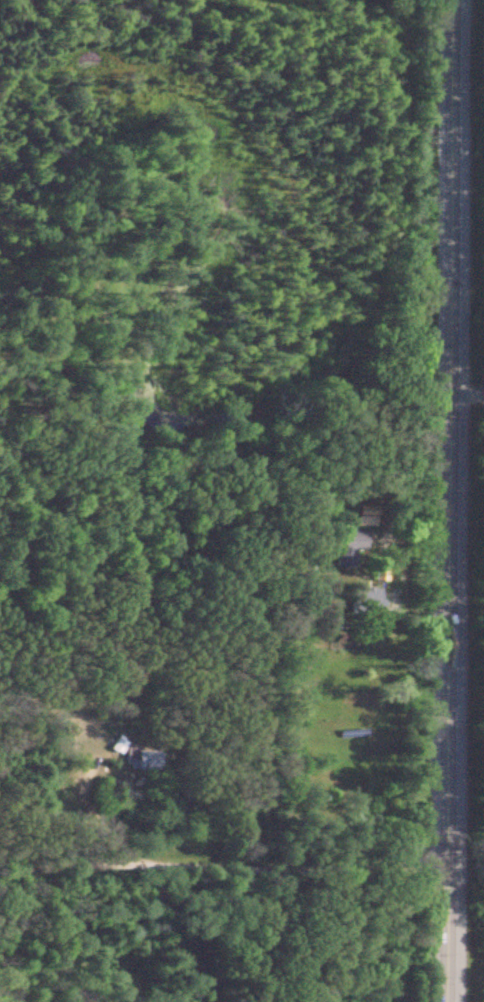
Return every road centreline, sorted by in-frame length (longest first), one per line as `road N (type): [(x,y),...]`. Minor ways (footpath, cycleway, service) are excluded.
road 1 (primary): [(436,1001),(452,382),(450,0)]

